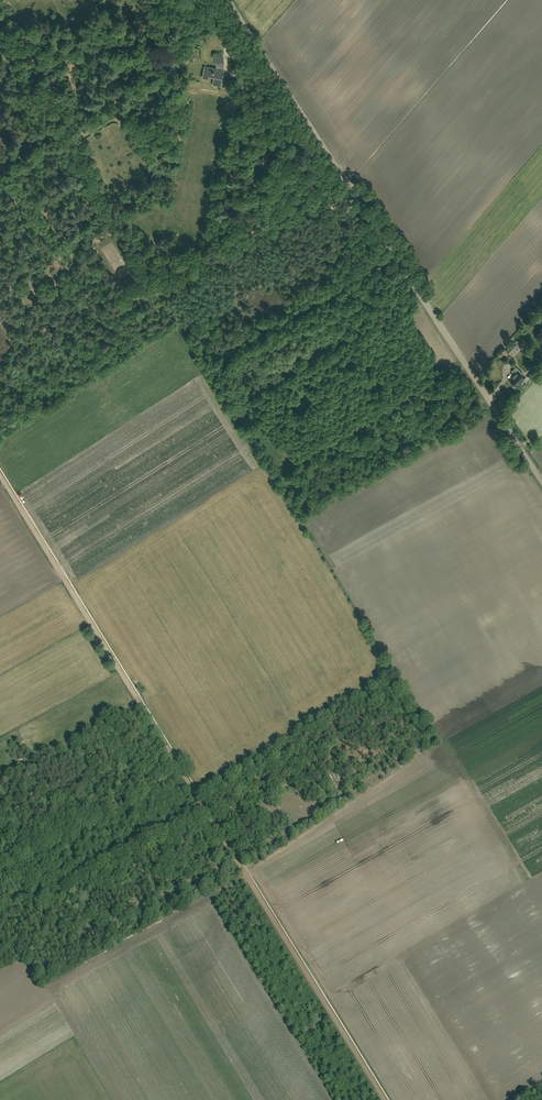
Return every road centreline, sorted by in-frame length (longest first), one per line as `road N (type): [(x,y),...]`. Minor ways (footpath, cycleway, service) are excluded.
road 1 (track): [(383,1099),(0,475)]
road 2 (unclassified): [(541,483),(228,0)]

